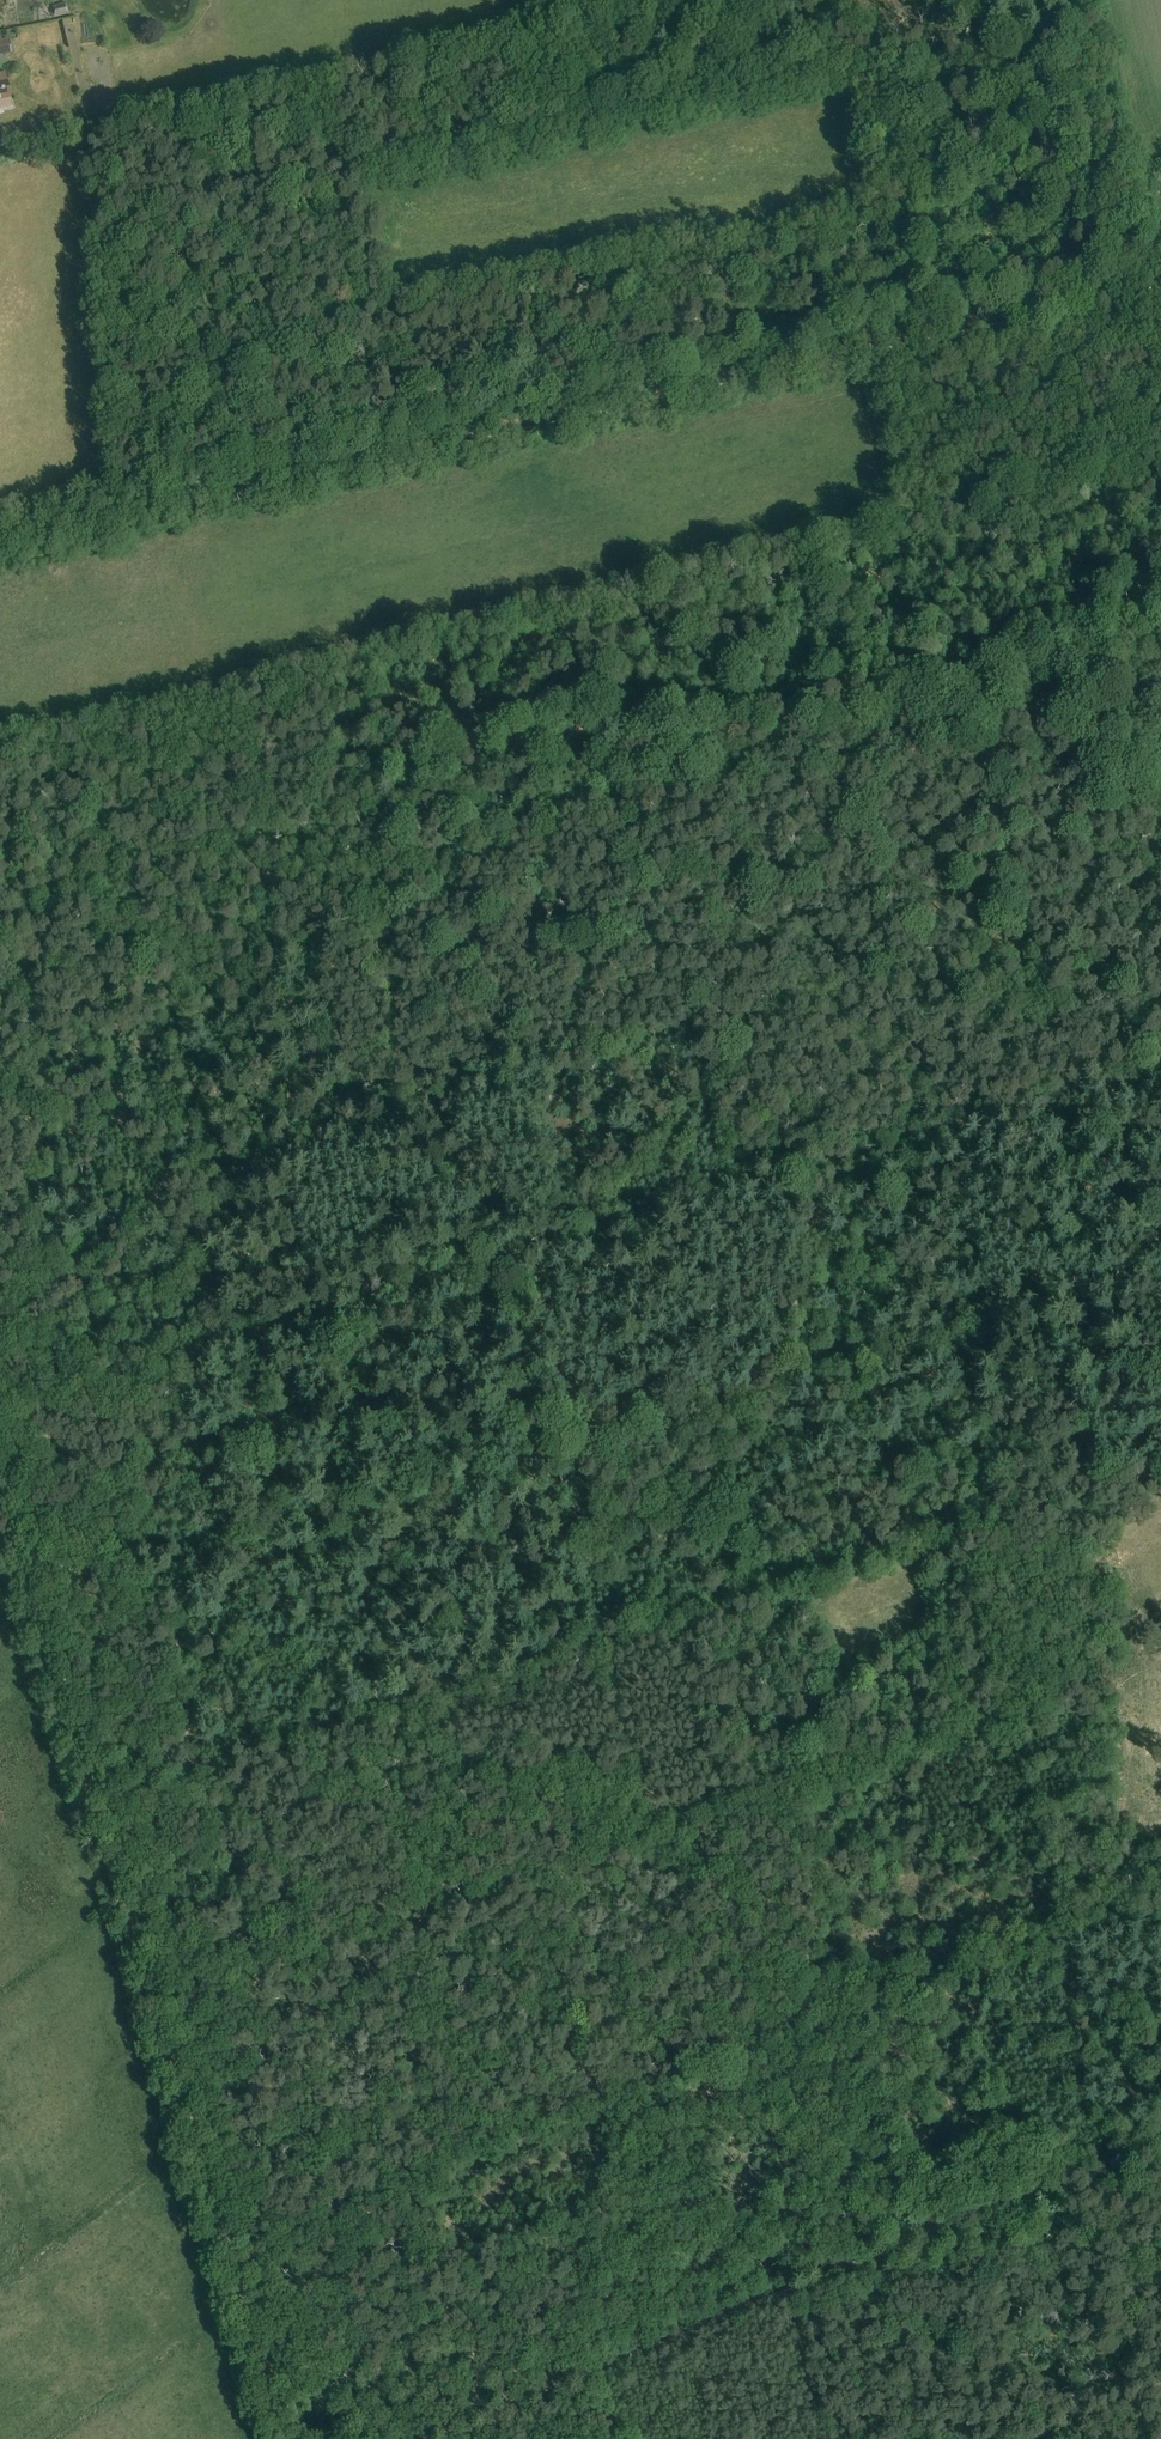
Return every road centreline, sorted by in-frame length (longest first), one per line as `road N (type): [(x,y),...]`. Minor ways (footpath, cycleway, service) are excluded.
road 1 (track): [(0,540),(1160,272)]
road 2 (track): [(287,2438),(0,1485)]

